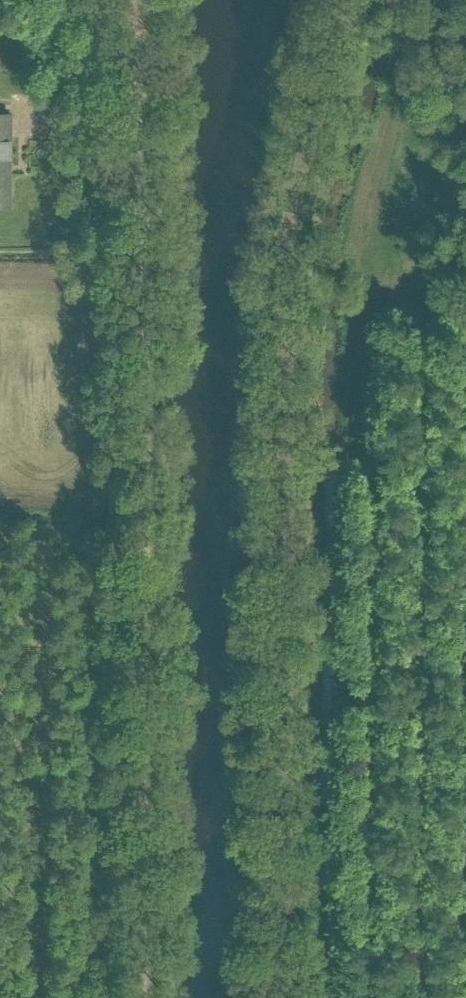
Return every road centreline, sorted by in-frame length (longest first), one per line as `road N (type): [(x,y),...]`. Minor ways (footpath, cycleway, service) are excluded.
road 1 (unclassified): [(284,997),(288,275),(300,163),(350,0)]
road 2 (track): [(135,0),(148,310),(143,997)]

